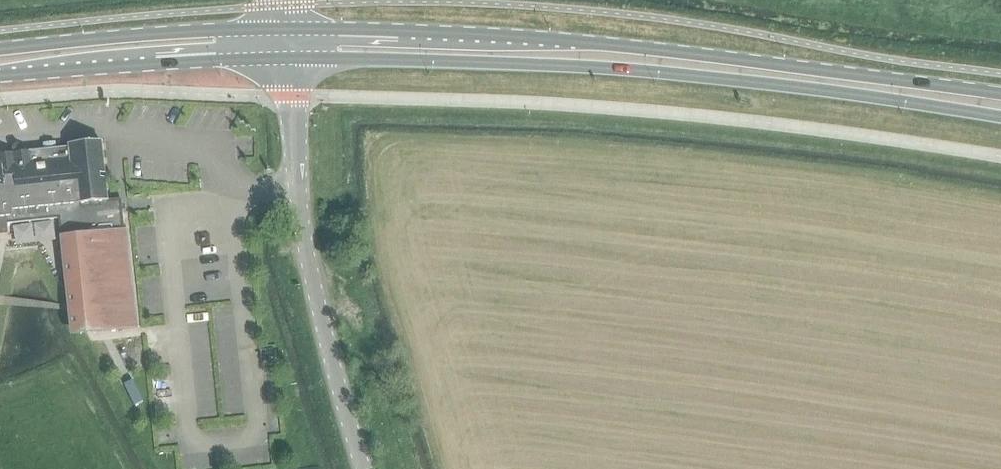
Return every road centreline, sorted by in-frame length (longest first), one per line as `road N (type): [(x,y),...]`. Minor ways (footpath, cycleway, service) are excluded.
road 1 (primary): [(1000,95),(654,48),(283,28)]
road 2 (primary): [(287,59),(631,70),(785,84),(1000,119)]
road 3 (tertiary): [(364,468),(317,299),(296,187),(287,59)]
road 4 (primary): [(0,76),(287,59)]
road 5 (primary): [(283,28),(0,48)]

